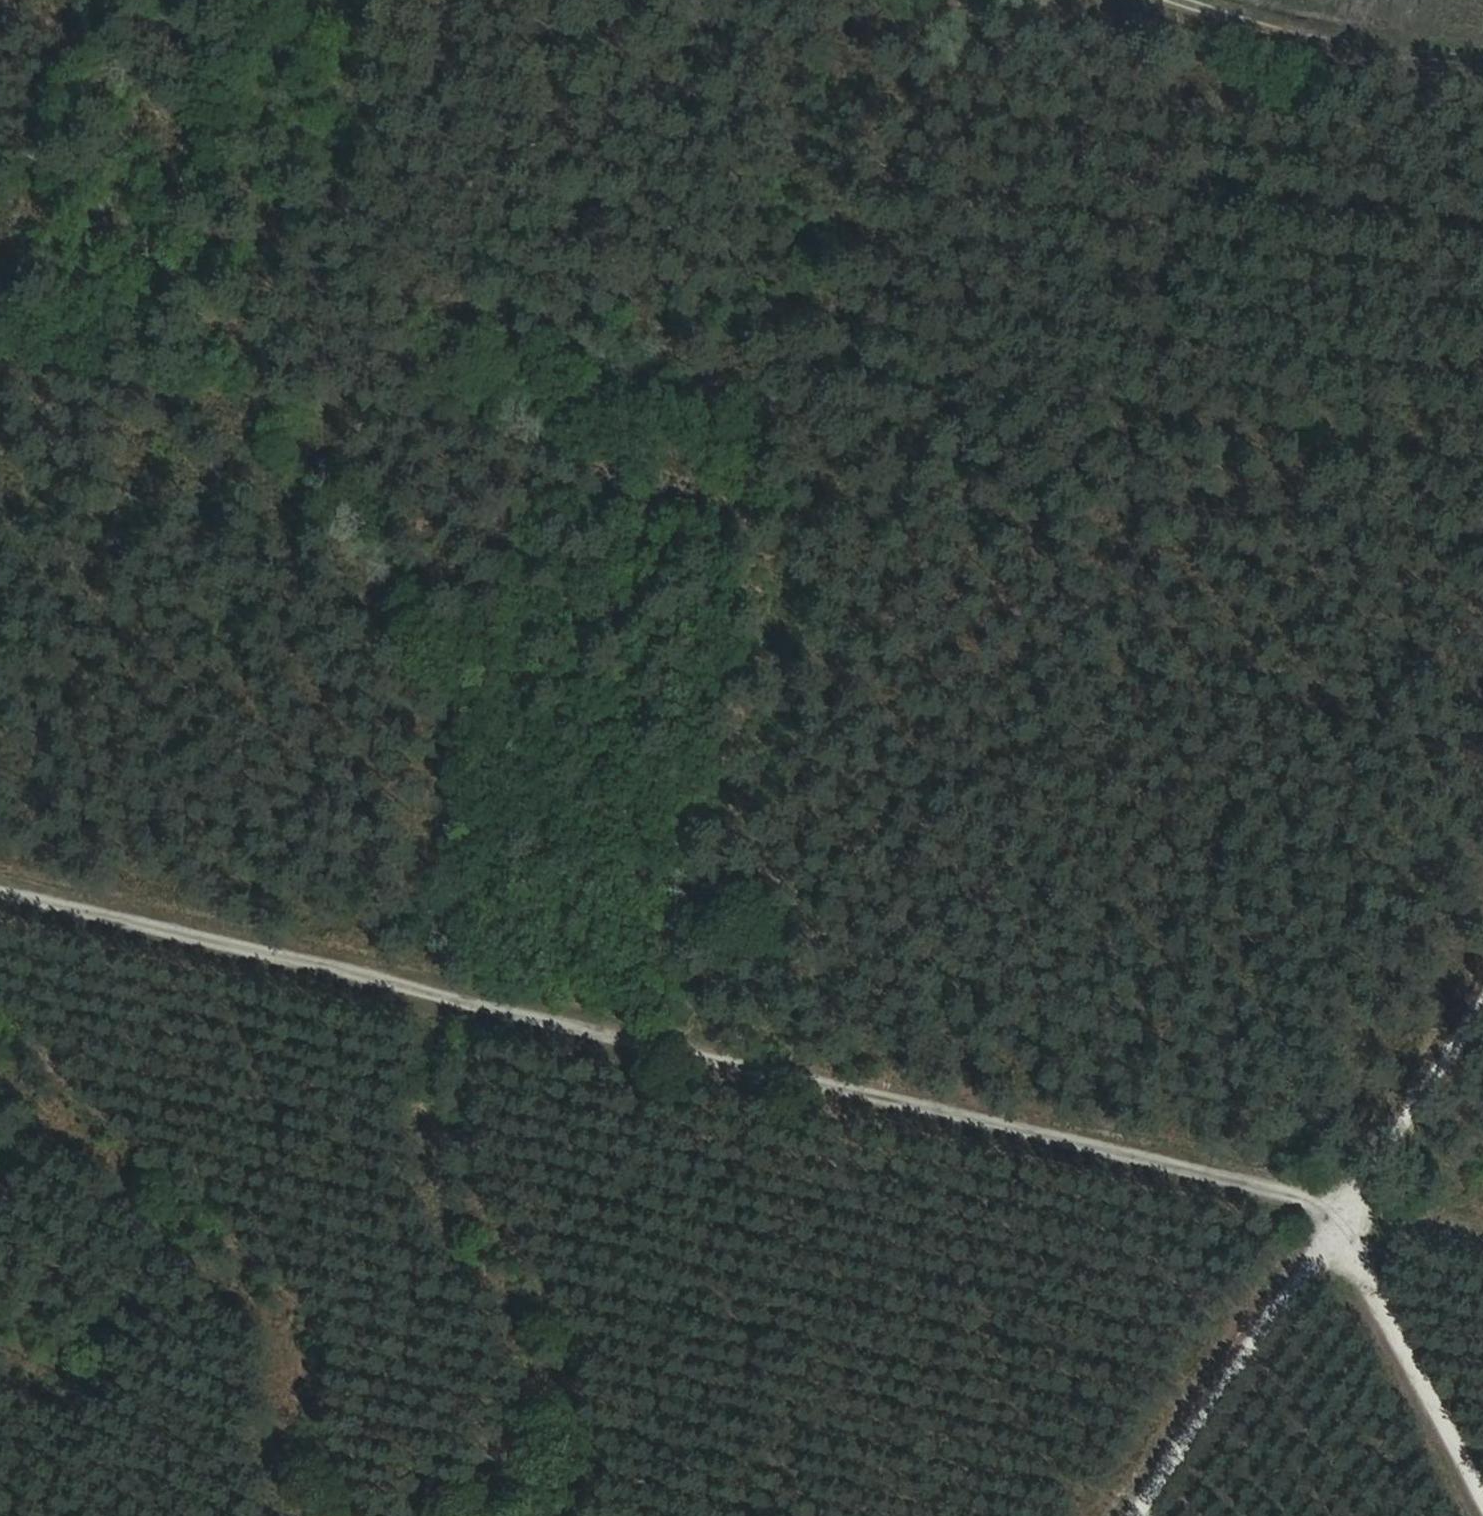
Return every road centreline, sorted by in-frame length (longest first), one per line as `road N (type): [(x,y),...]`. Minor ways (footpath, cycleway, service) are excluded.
road 1 (track): [(0,887),(1300,1195),(1344,1216)]
road 2 (track): [(1142,1515),(1344,1216)]
road 3 (track): [(1482,59),(1380,45),(1189,0)]
road 4 (track): [(1344,1216),(1482,1479)]
road 5 (track): [(1482,1000),(1344,1216)]
road 6 (track): [(1482,1247),(1344,1216)]

